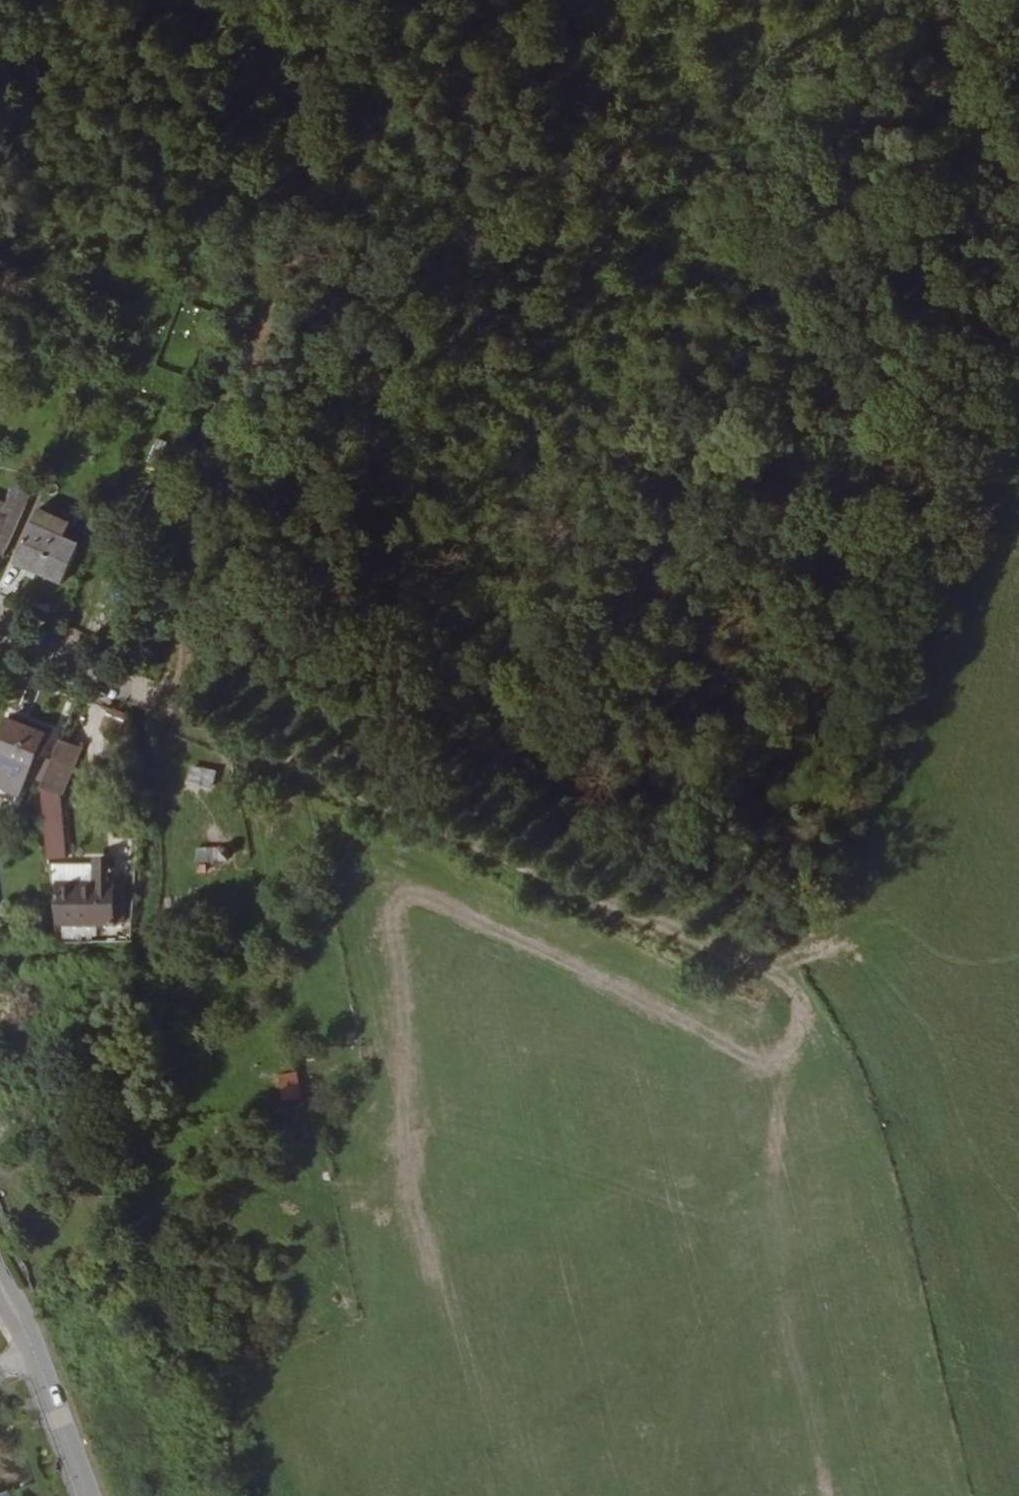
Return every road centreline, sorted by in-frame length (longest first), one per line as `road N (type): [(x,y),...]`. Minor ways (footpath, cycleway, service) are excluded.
road 1 (track): [(788,982),(694,952),(154,701)]
road 2 (residential): [(87,1495),(25,1334),(0,1292)]
road 3 (residential): [(154,701),(0,623)]

